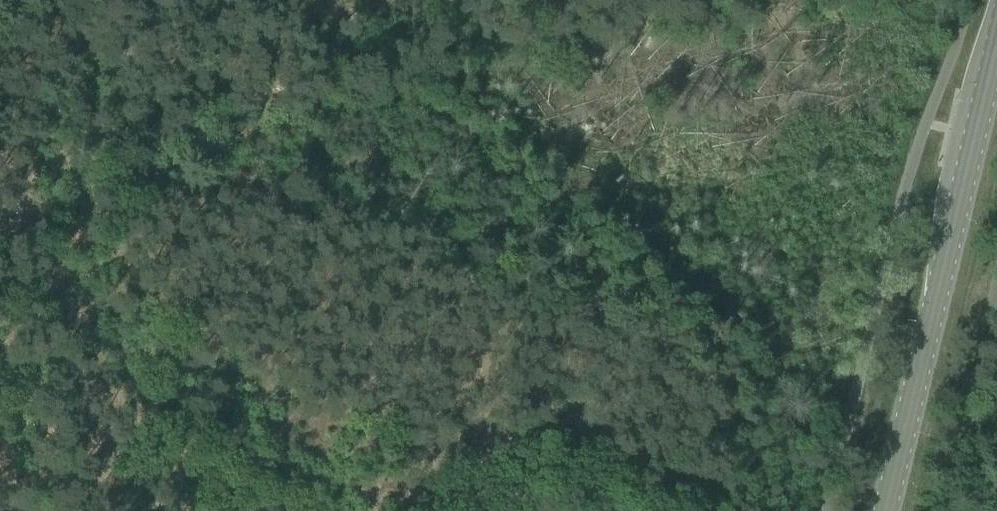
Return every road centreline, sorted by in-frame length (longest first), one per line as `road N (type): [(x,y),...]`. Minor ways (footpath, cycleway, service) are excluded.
road 1 (secondary): [(885,510),(996,39)]

